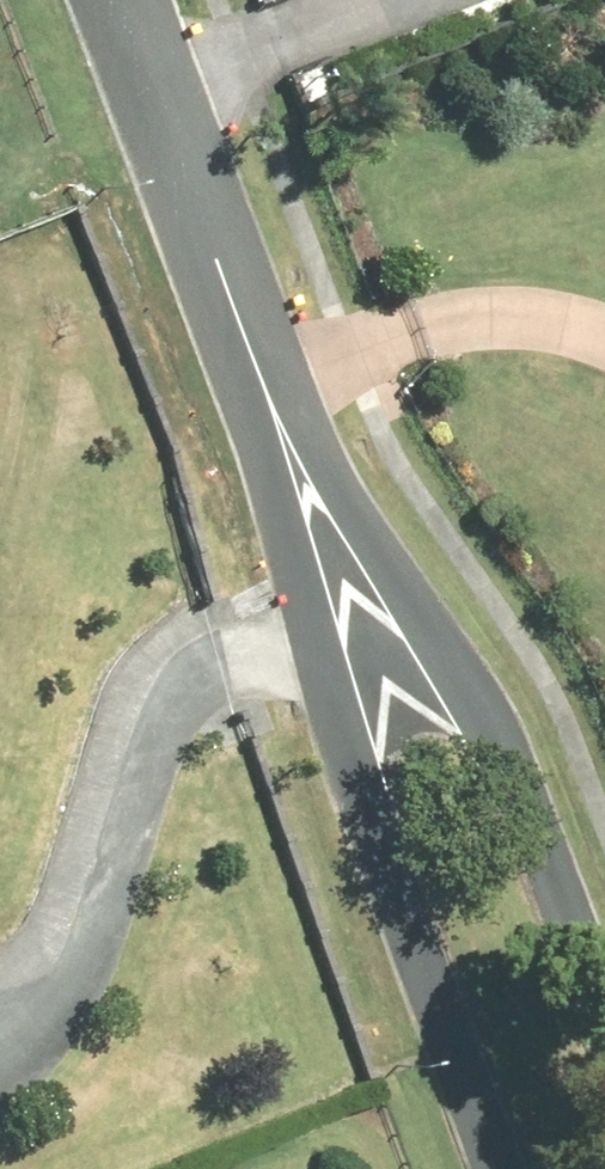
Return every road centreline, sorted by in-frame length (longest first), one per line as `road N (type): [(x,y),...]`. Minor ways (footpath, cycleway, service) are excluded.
road 1 (residential): [(489,1168),(298,656),(258,397)]
road 2 (residential): [(258,397),(439,604),(604,1056)]
road 3 (residential): [(120,0),(258,397)]

